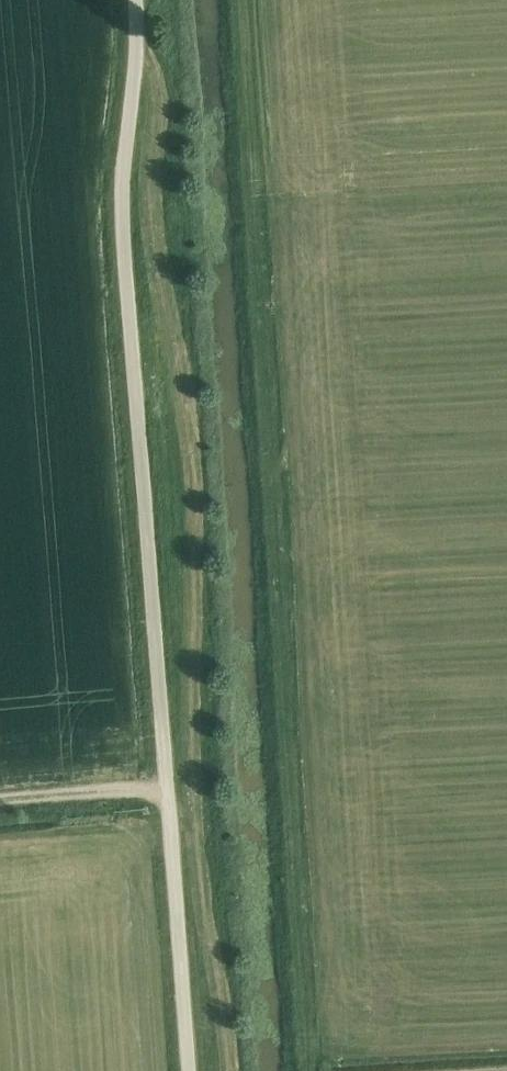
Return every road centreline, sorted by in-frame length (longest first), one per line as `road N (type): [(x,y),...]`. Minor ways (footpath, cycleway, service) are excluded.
road 1 (unclassified): [(136,0),(125,189),(189,1070)]
road 2 (track): [(239,0),(310,1070)]

